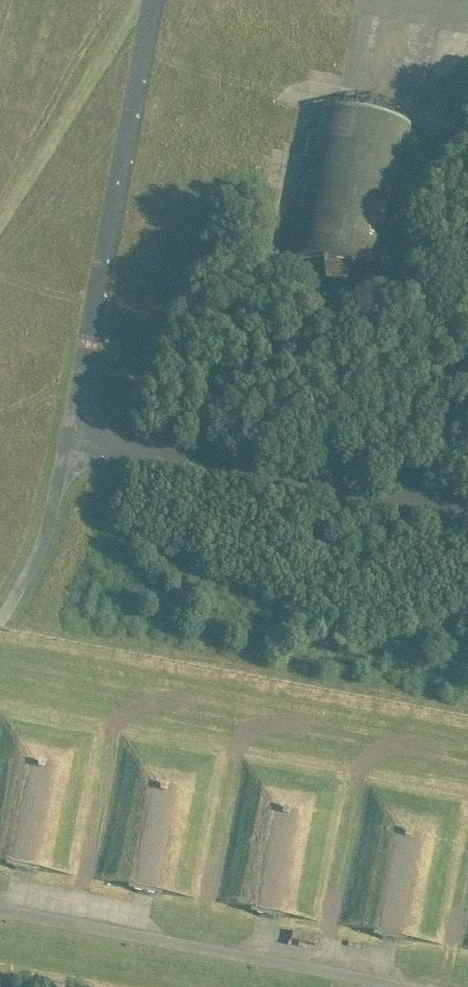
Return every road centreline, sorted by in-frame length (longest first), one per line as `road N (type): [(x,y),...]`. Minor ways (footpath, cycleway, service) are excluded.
road 1 (unclassified): [(430,986),(0,906)]
road 2 (unclassified): [(154,0),(88,345),(83,399),(91,424)]
road 3 (unclassified): [(91,424),(149,456),(467,511)]
road 4 (unclassified): [(0,623),(91,424)]

